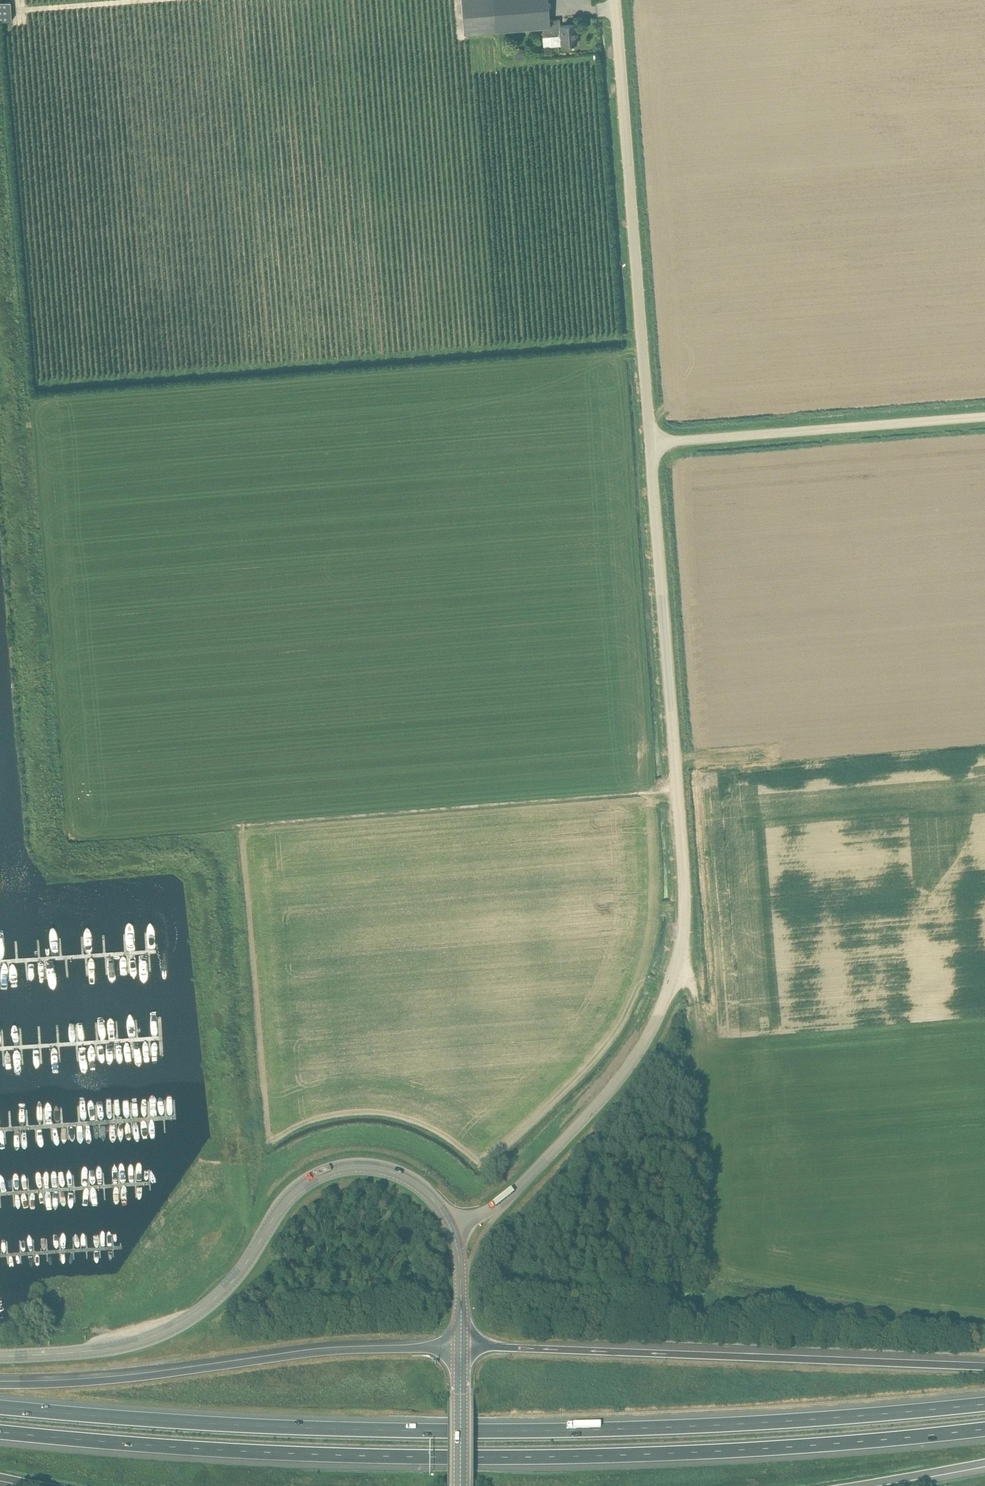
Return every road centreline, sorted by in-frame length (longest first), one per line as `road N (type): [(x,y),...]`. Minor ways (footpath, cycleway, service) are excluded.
road 1 (motorway): [(0,1432),(153,1445),(505,1457),(667,1454),(984,1428)]
road 2 (motorway): [(984,1405),(501,1431),(326,1429),(0,1407)]
road 3 (unclassified): [(455,1236),(618,1086),(676,974),(684,941),(650,443)]
road 4 (unclassified): [(455,1236),(438,1204),(403,1176),(362,1165),(327,1171),(299,1186),(230,1283),(180,1323),(87,1351),(0,1356)]
road 5 (motorway): [(984,1366),(461,1345)]
road 6 (motorway): [(461,1345),(335,1348),(98,1380),(0,1385)]
road 7 (unclassified): [(650,443),(615,0)]
road 8 (unclassified): [(650,443),(984,417)]
road 9 (tertiary): [(460,1485),(461,1345)]
road 10 (motorway): [(850,1485),(984,1462)]

